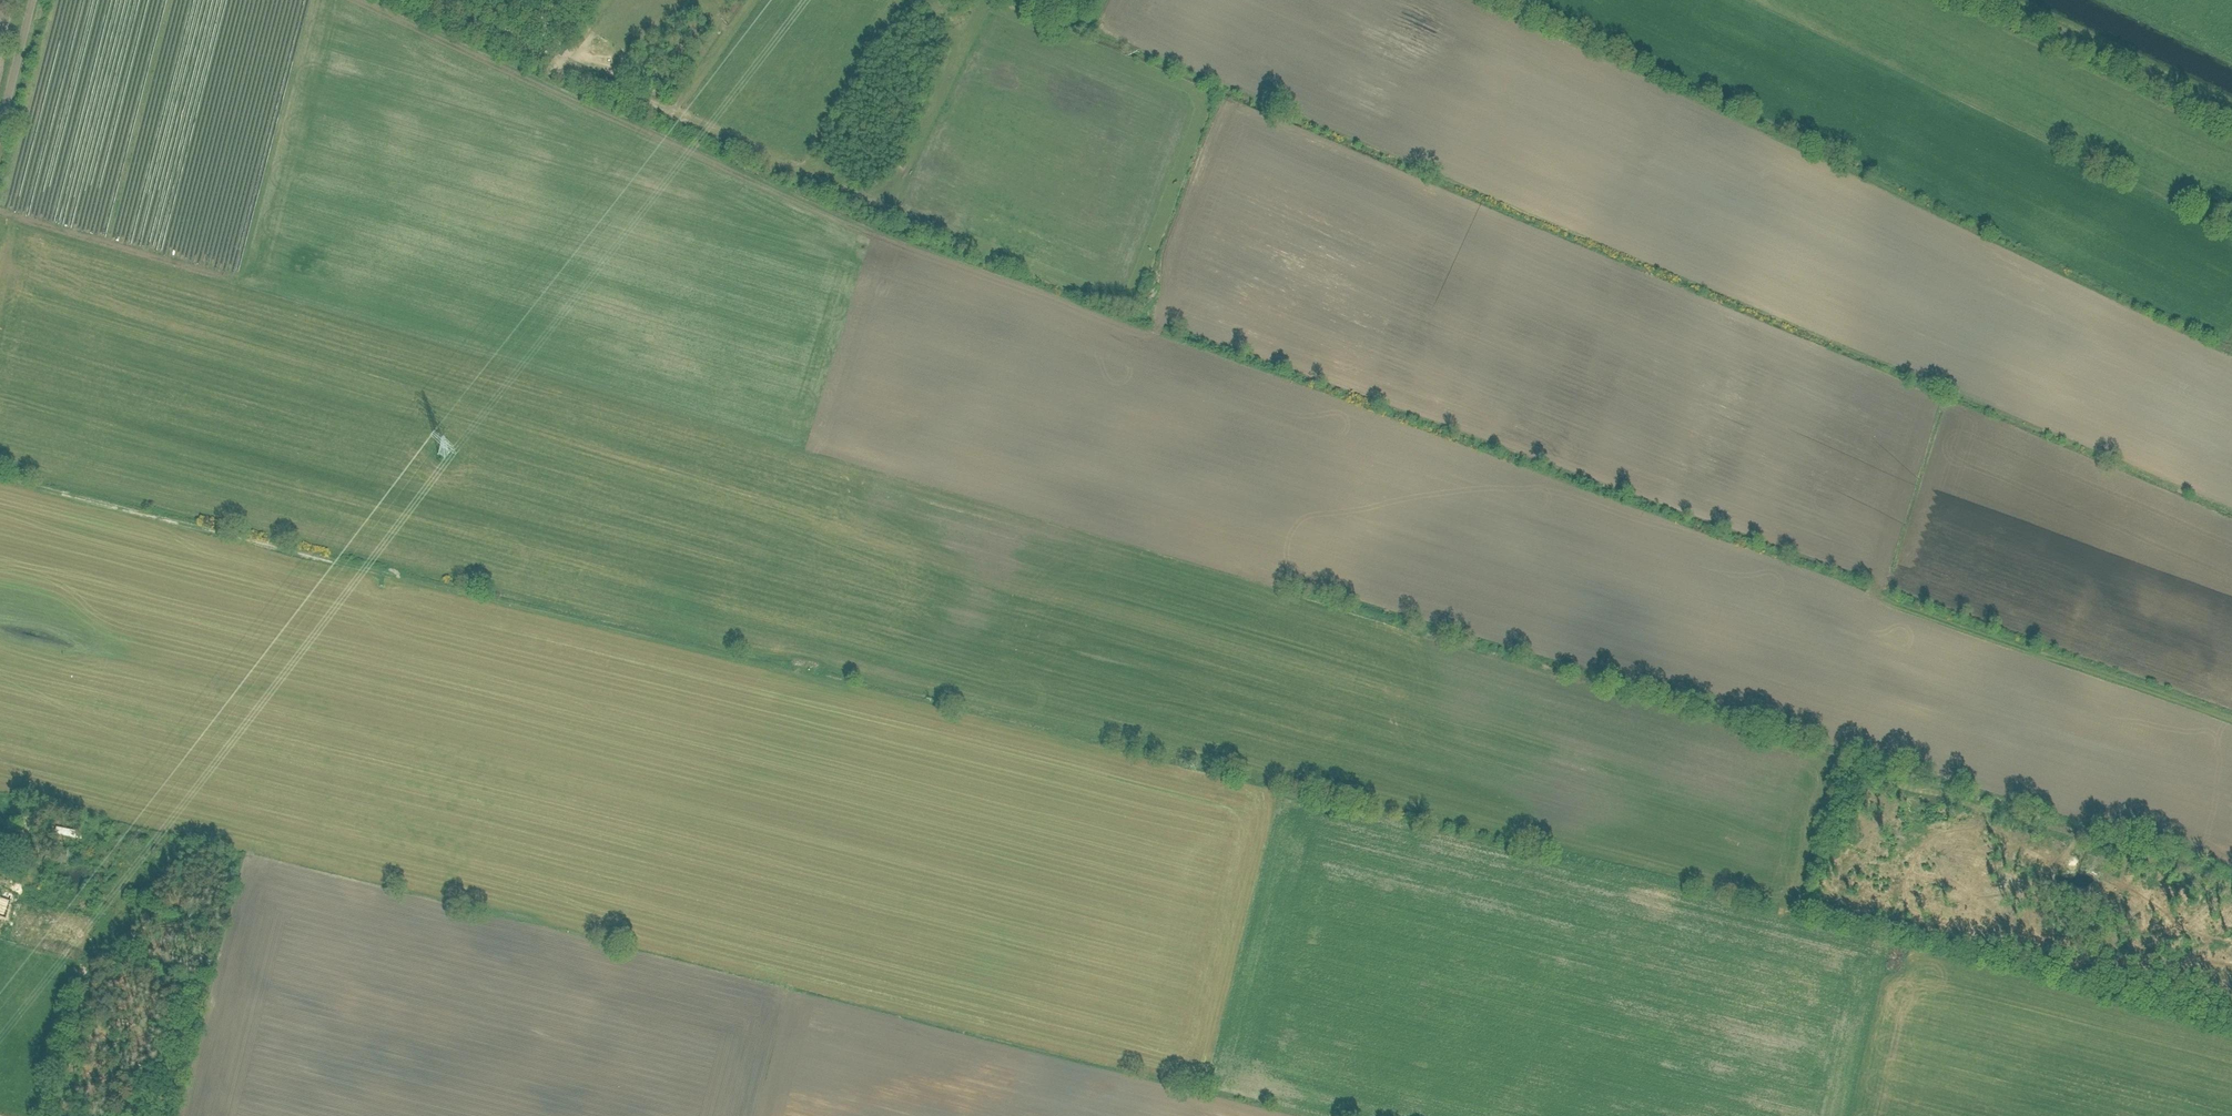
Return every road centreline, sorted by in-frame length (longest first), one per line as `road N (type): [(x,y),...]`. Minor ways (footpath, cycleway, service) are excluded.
road 1 (residential): [(2231,112),(1995,0)]
road 2 (track): [(558,60),(433,0)]
road 3 (unclassified): [(0,122),(31,0)]

